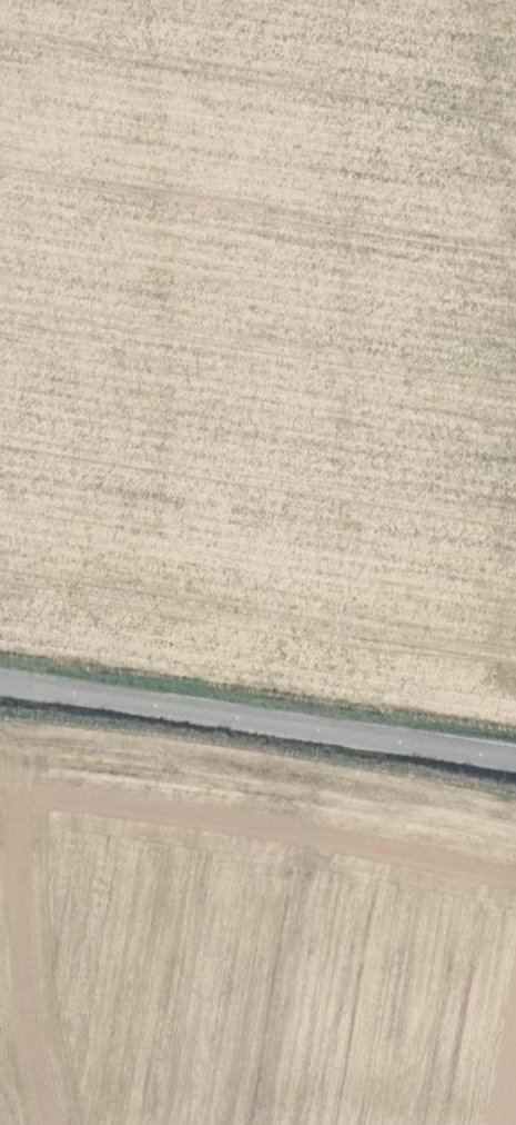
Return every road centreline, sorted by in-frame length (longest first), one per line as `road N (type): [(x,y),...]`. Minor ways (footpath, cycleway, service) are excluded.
road 1 (tertiary): [(0,683),(515,760)]

